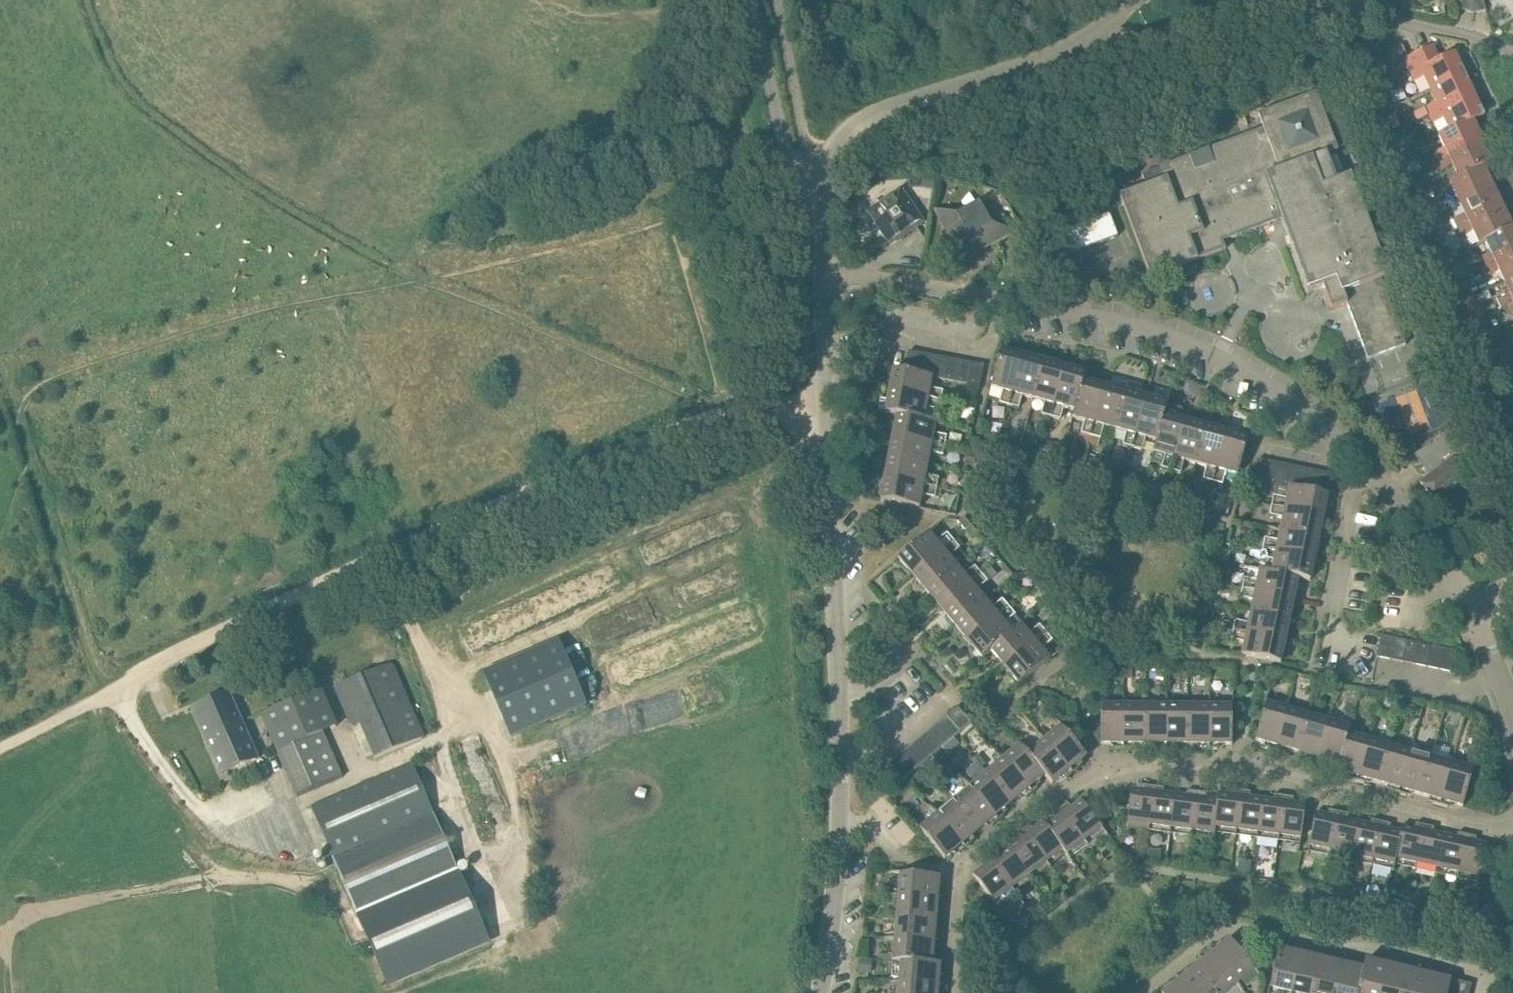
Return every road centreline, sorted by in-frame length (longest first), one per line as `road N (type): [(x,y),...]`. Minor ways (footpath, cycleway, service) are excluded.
road 1 (track): [(0,749),(600,461),(722,412),(829,408)]
road 2 (residential): [(1512,830),(1290,774),(1097,763),(959,864),(955,992)]
road 3 (residential): [(819,992),(842,754),(823,277)]
road 4 (residential): [(823,277),(827,173),(840,137),(866,118),(1250,0)]
road 5 (residential): [(858,276),(1166,335),(1239,367),(1302,407),(1375,470)]
road 6 (residential): [(1145,992),(1230,926),(1481,971)]
road 7 (residential): [(1358,0),(1387,17),(1512,52)]
road 8 (residential): [(1375,470),(1446,559),(1468,603)]
road 9 (residential): [(1332,602),(1352,492),(1375,470)]
road 10 (residential): [(1512,720),(1468,603)]

